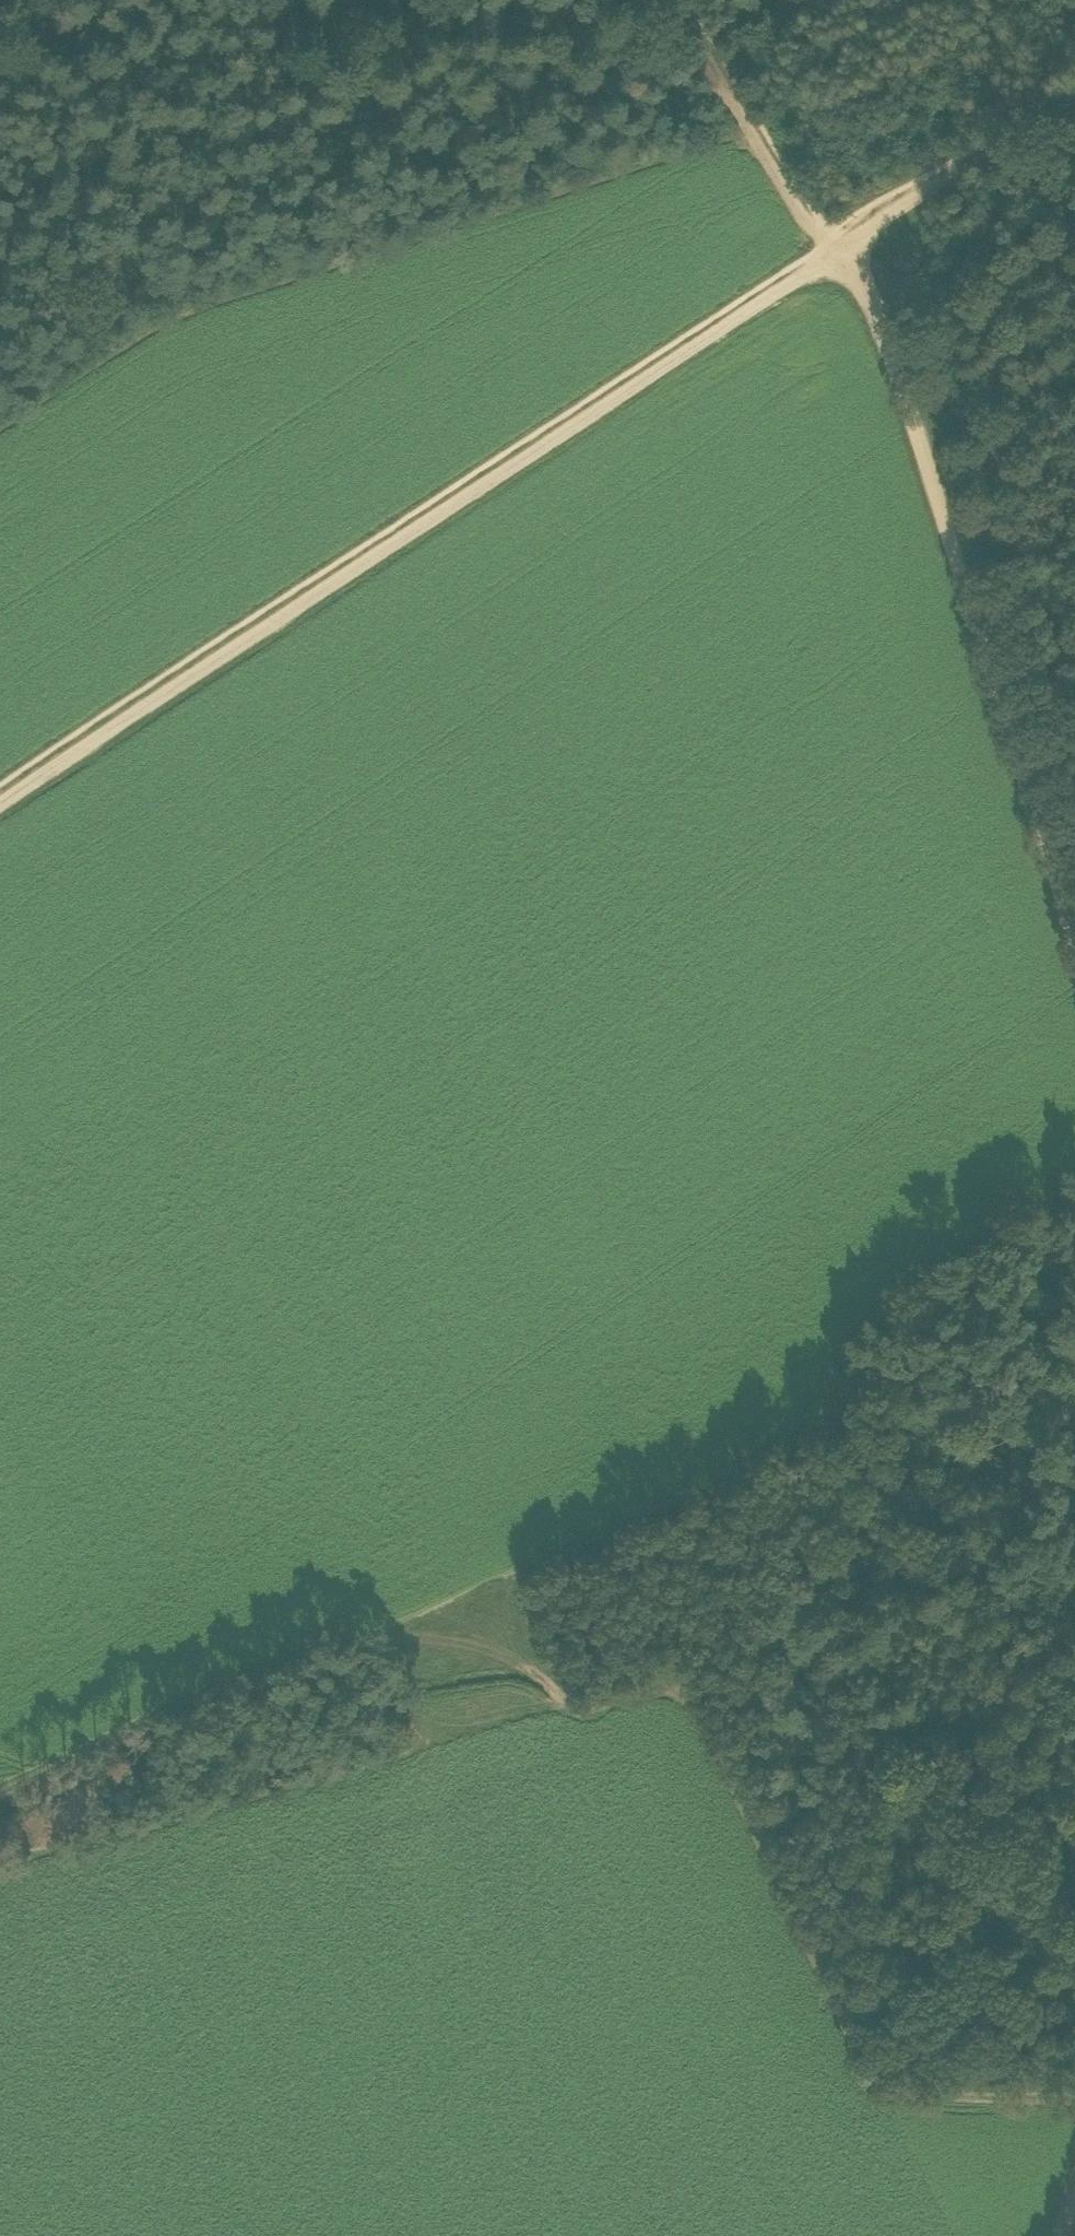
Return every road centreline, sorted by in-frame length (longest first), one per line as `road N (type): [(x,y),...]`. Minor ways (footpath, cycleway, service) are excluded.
road 1 (track): [(0,807),(845,244)]
road 2 (track): [(1074,929),(867,270),(845,244)]
road 3 (track): [(0,170),(587,67),(621,10),(656,0)]
road 4 (track): [(1074,1906),(1007,1772),(975,1760),(930,1751),(778,1835)]
road 5 (track): [(845,244),(722,84),(685,0)]
road 6 (track): [(845,244),(1074,113)]

